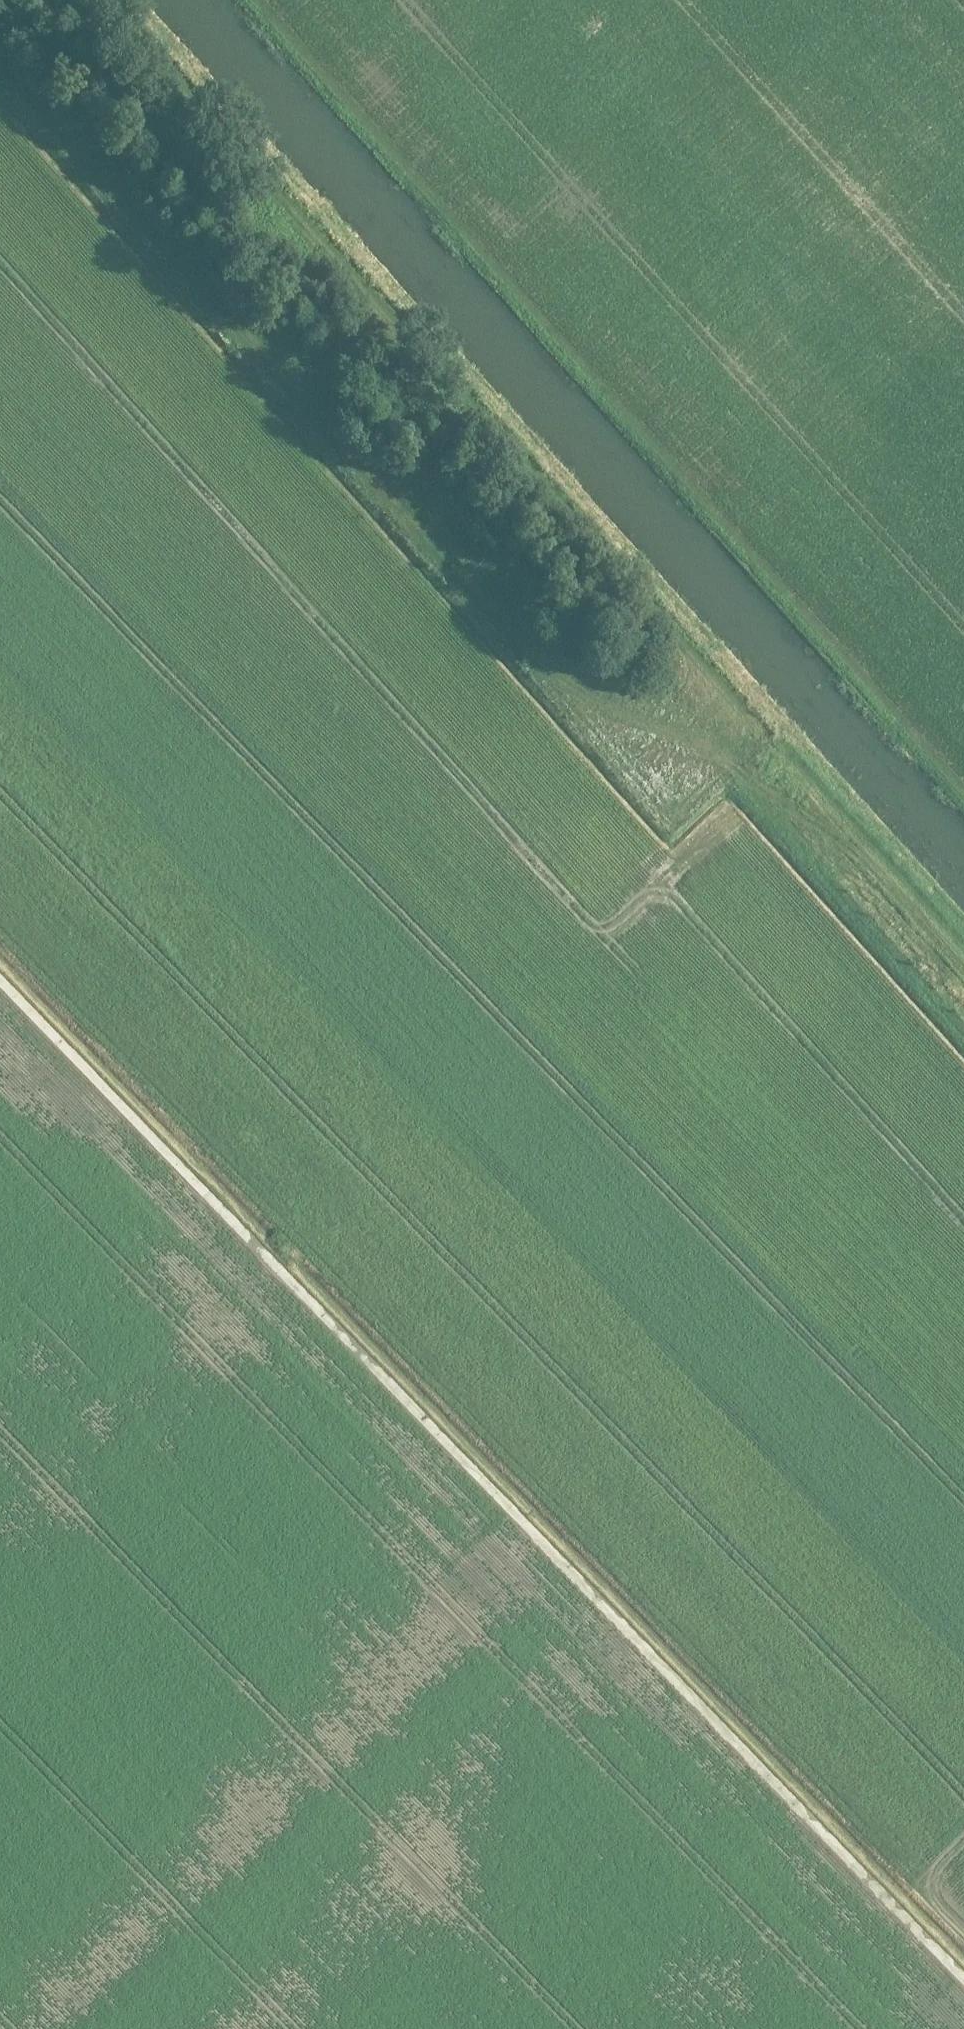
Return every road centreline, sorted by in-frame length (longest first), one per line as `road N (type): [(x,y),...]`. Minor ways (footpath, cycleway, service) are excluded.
road 1 (track): [(0,45),(535,645),(727,747),(963,1006)]

